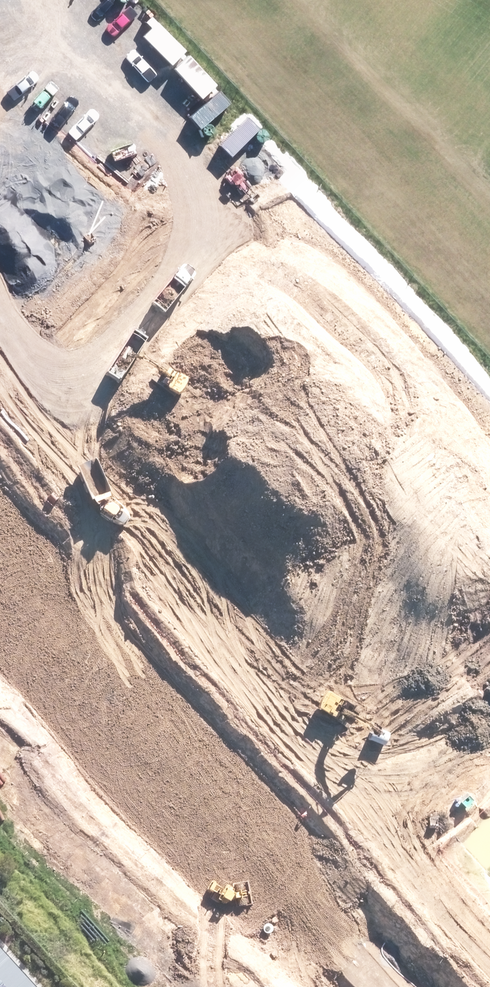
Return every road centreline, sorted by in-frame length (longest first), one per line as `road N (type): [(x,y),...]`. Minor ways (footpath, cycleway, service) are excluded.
road 1 (unknown): [(61,625),(259,432),(292,427),(331,453),(340,475),(330,519),(132,702)]
road 2 (unknown): [(0,558),(374,969),(419,969),(489,923)]
road 3 (unknown): [(259,432),(30,171)]
road 4 (unknown): [(330,519),(489,694)]
road 5 (unknown): [(73,0),(68,32),(0,103)]

